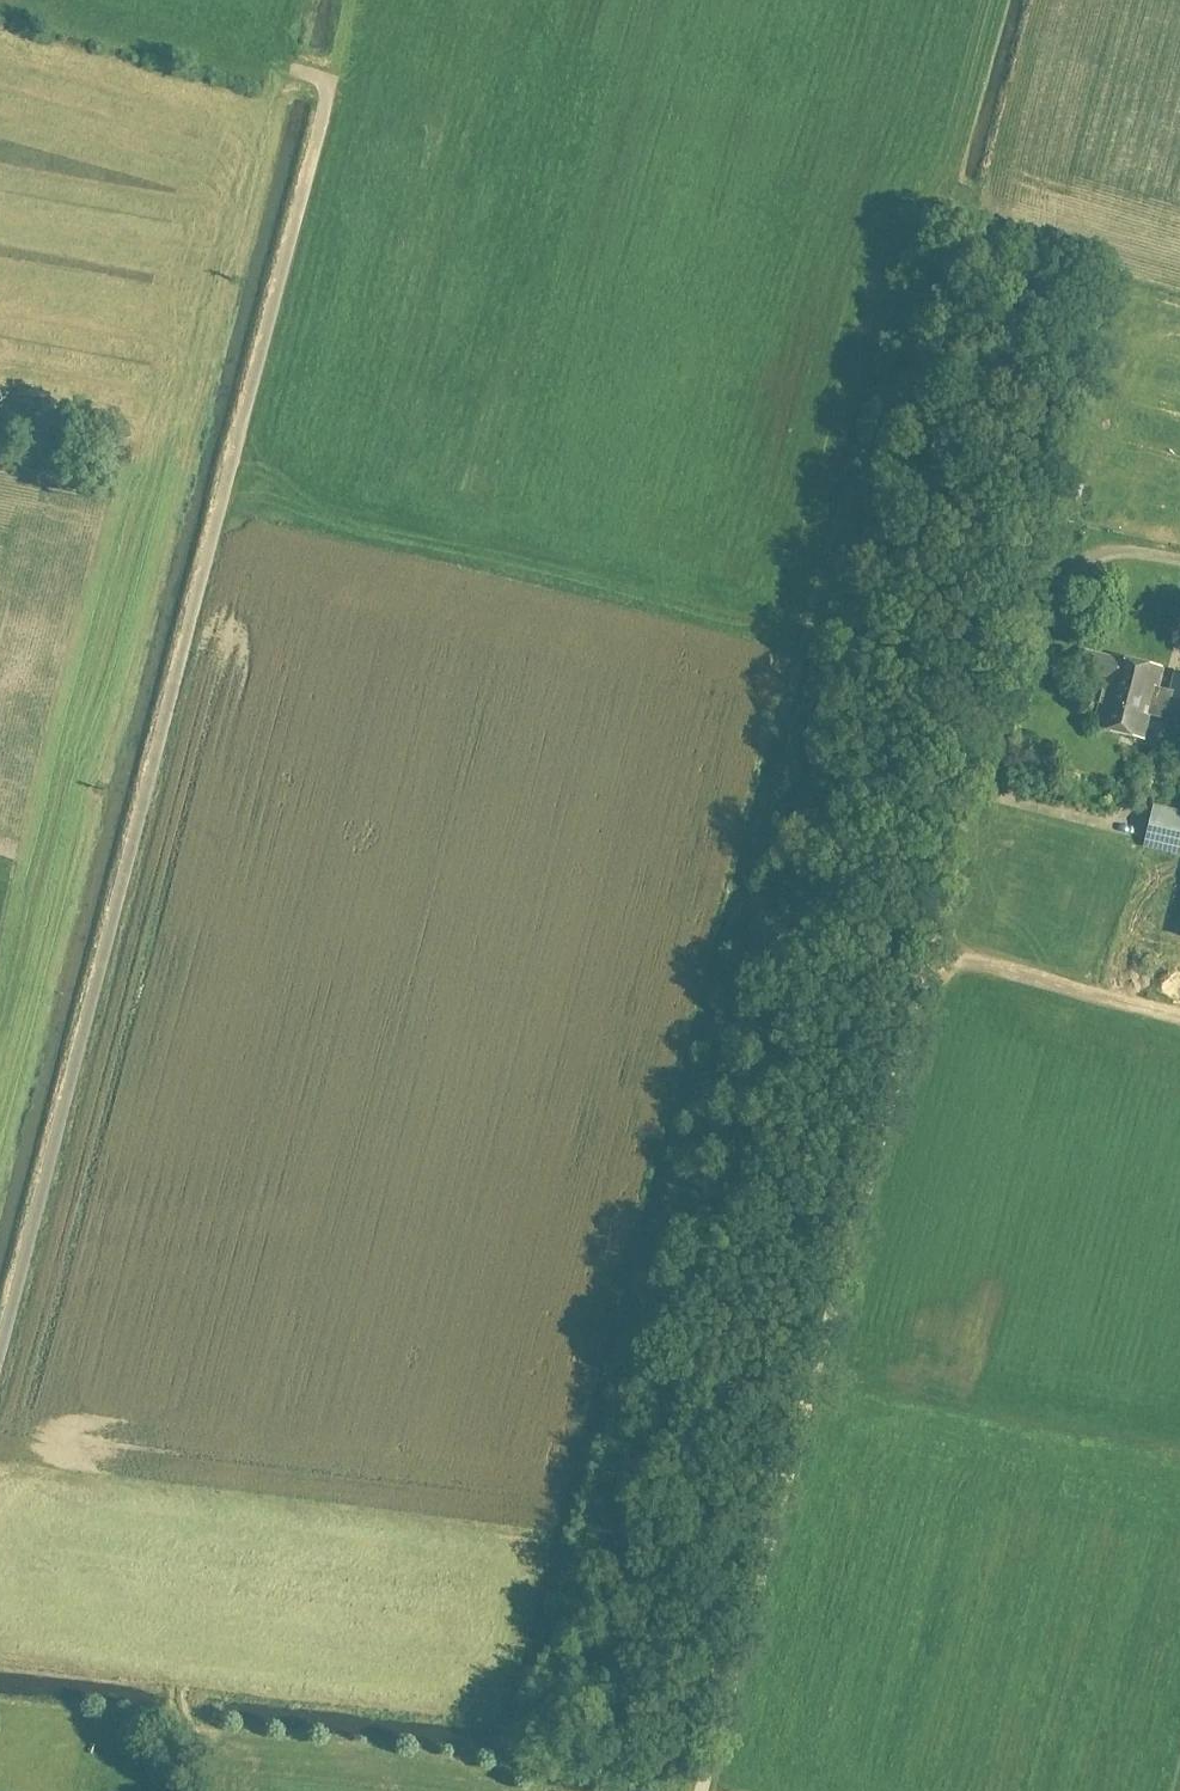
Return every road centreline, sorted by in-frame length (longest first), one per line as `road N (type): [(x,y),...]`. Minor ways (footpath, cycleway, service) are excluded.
road 1 (track): [(333,80),(0,1358)]
road 2 (unclassified): [(702,1790),(988,798)]

